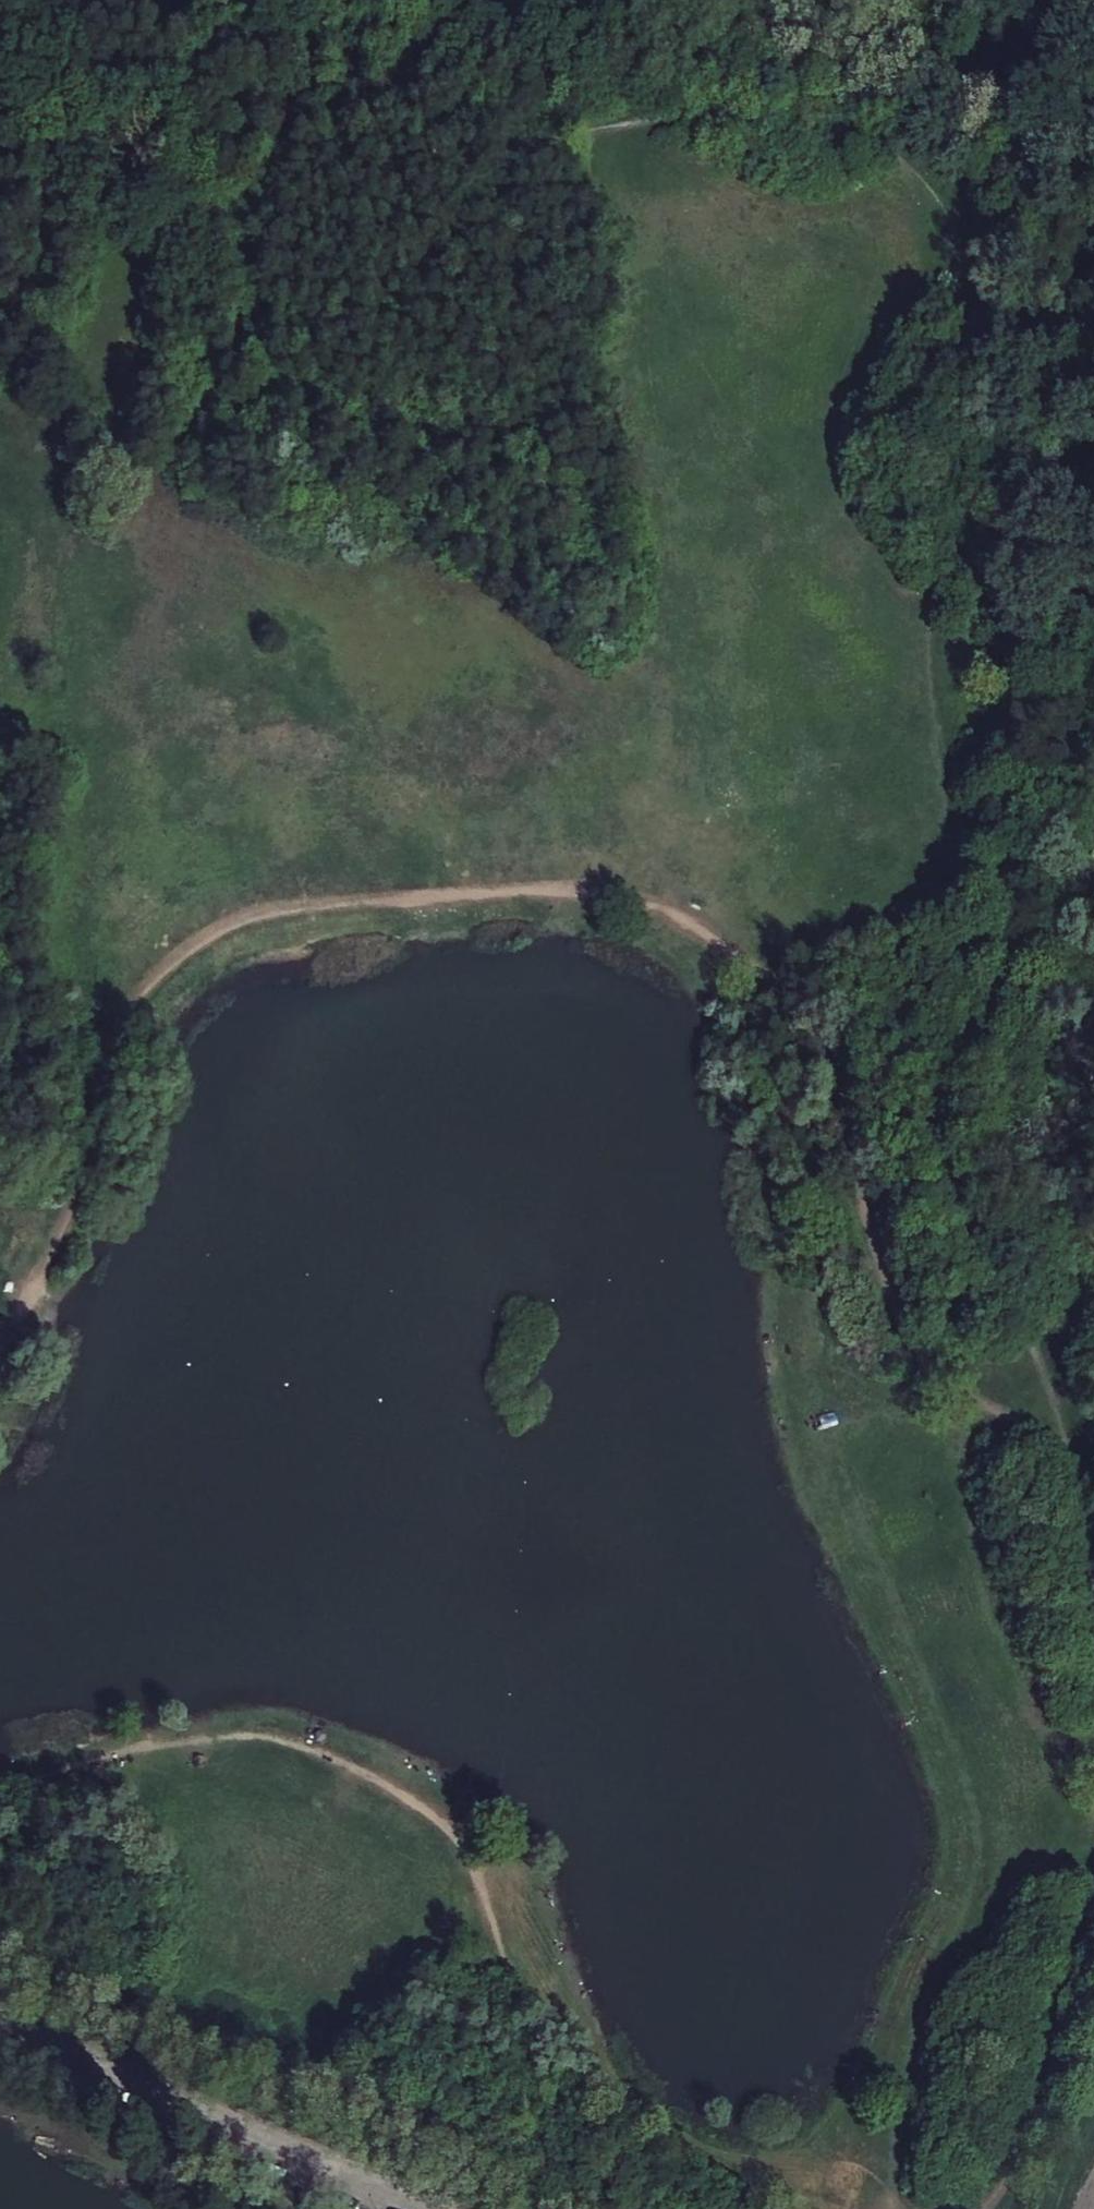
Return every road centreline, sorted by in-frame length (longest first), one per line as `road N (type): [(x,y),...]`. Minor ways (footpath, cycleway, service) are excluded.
road 1 (residential): [(0,2023),(424,2208)]

